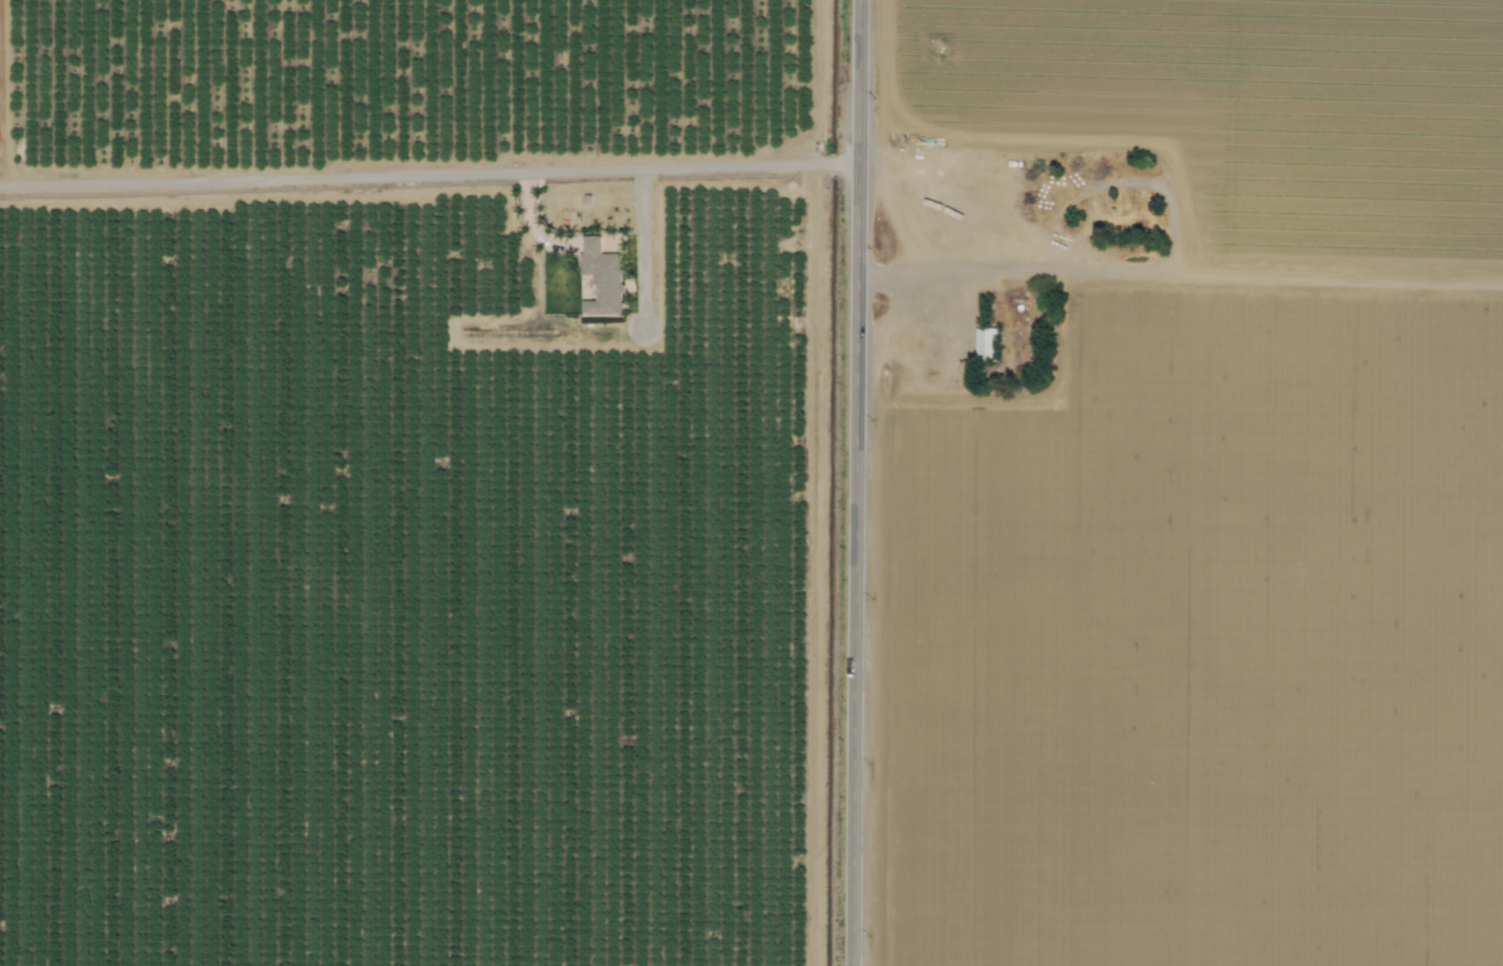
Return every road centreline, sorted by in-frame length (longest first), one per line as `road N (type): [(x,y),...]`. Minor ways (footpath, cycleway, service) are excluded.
road 1 (primary): [(860,0),(852,965)]
road 2 (track): [(857,273),(1502,281)]

